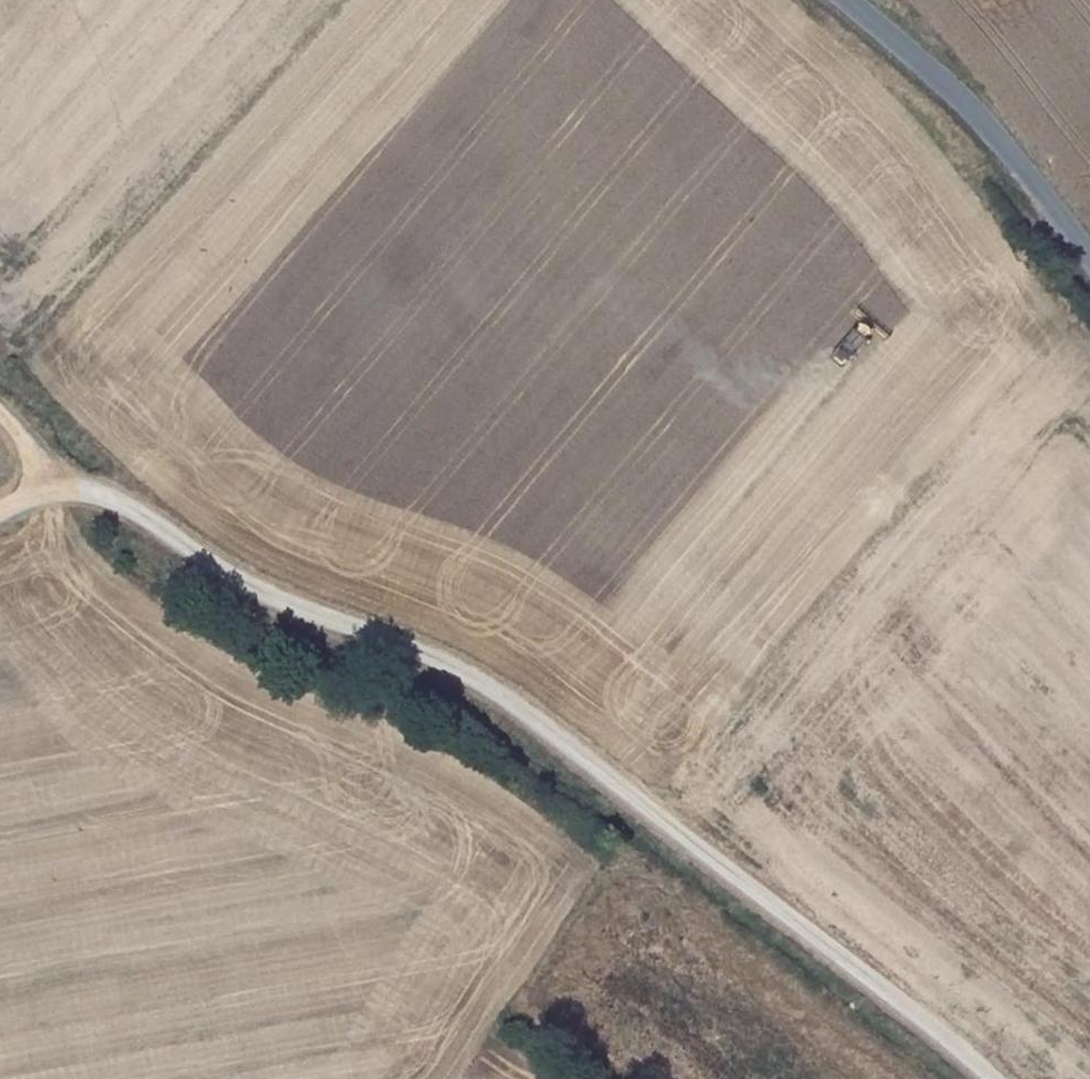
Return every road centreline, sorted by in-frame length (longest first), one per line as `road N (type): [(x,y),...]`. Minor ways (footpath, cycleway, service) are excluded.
road 1 (track): [(0,508),(53,484),(99,498),(225,580),(488,687),(986,1078)]
road 2 (unclassified): [(1089,256),(1002,136),(924,58),(851,0)]

